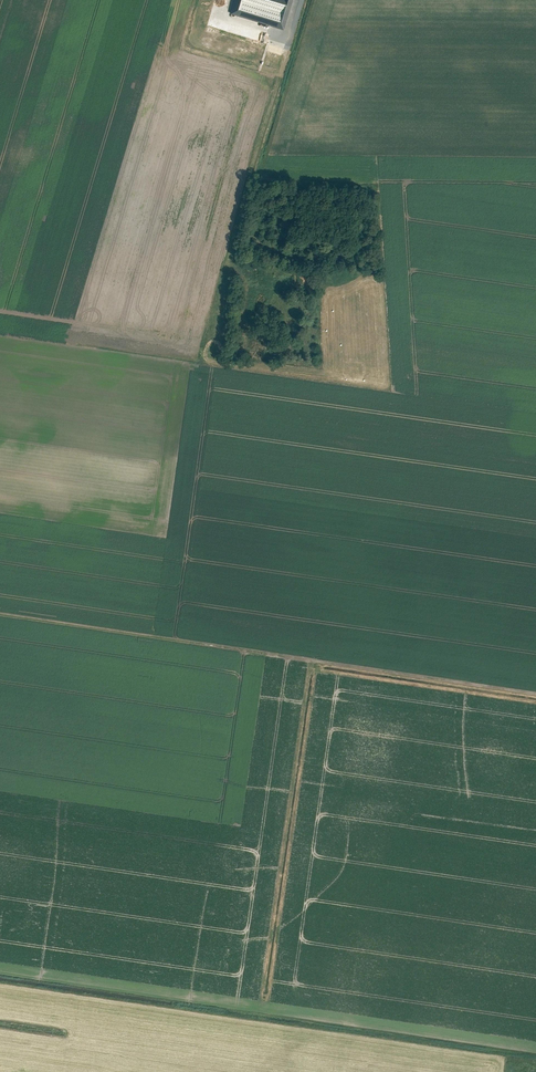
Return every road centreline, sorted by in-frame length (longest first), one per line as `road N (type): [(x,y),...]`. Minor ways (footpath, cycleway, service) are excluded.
road 1 (track): [(0,614),(535,695)]
road 2 (track): [(302,0),(235,231),(236,266)]

